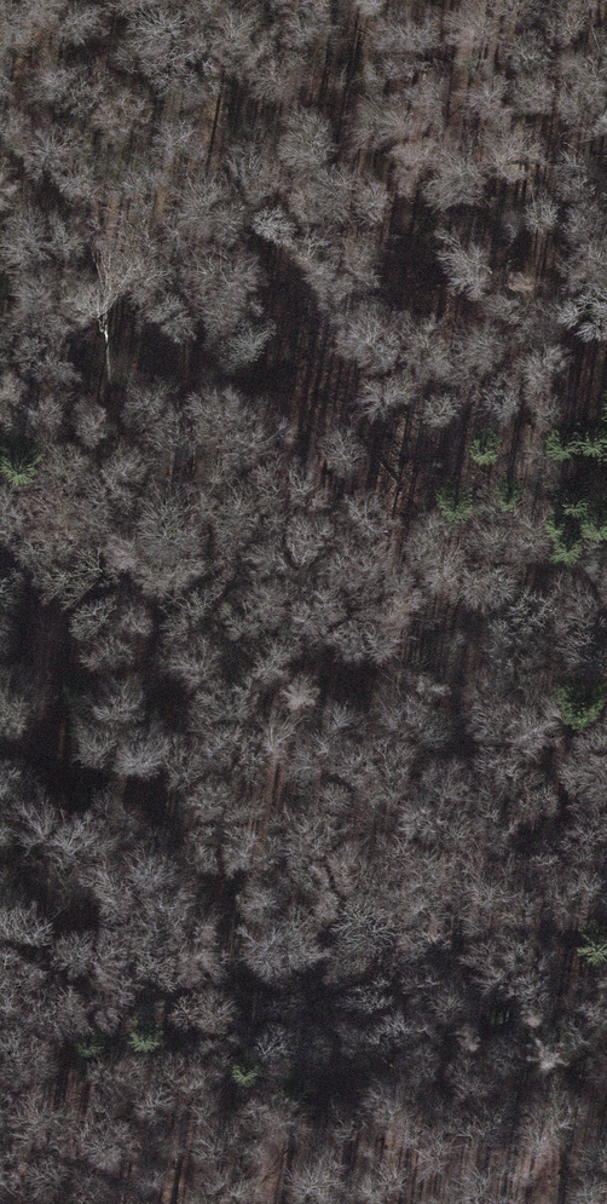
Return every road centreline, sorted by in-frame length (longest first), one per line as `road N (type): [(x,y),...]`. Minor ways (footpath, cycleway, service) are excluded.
road 1 (track): [(0,82),(69,134),(114,235),(63,385),(49,460),(63,527),(132,554),(243,578),(575,759),(589,783),(579,815),(489,853),(446,940),(341,990),(67,1057),(48,1096)]
road 2 (track): [(0,64),(244,67),(395,115),(468,155),(524,166),(606,151)]
road 3 (track): [(48,1096),(53,1135),(183,1203)]

